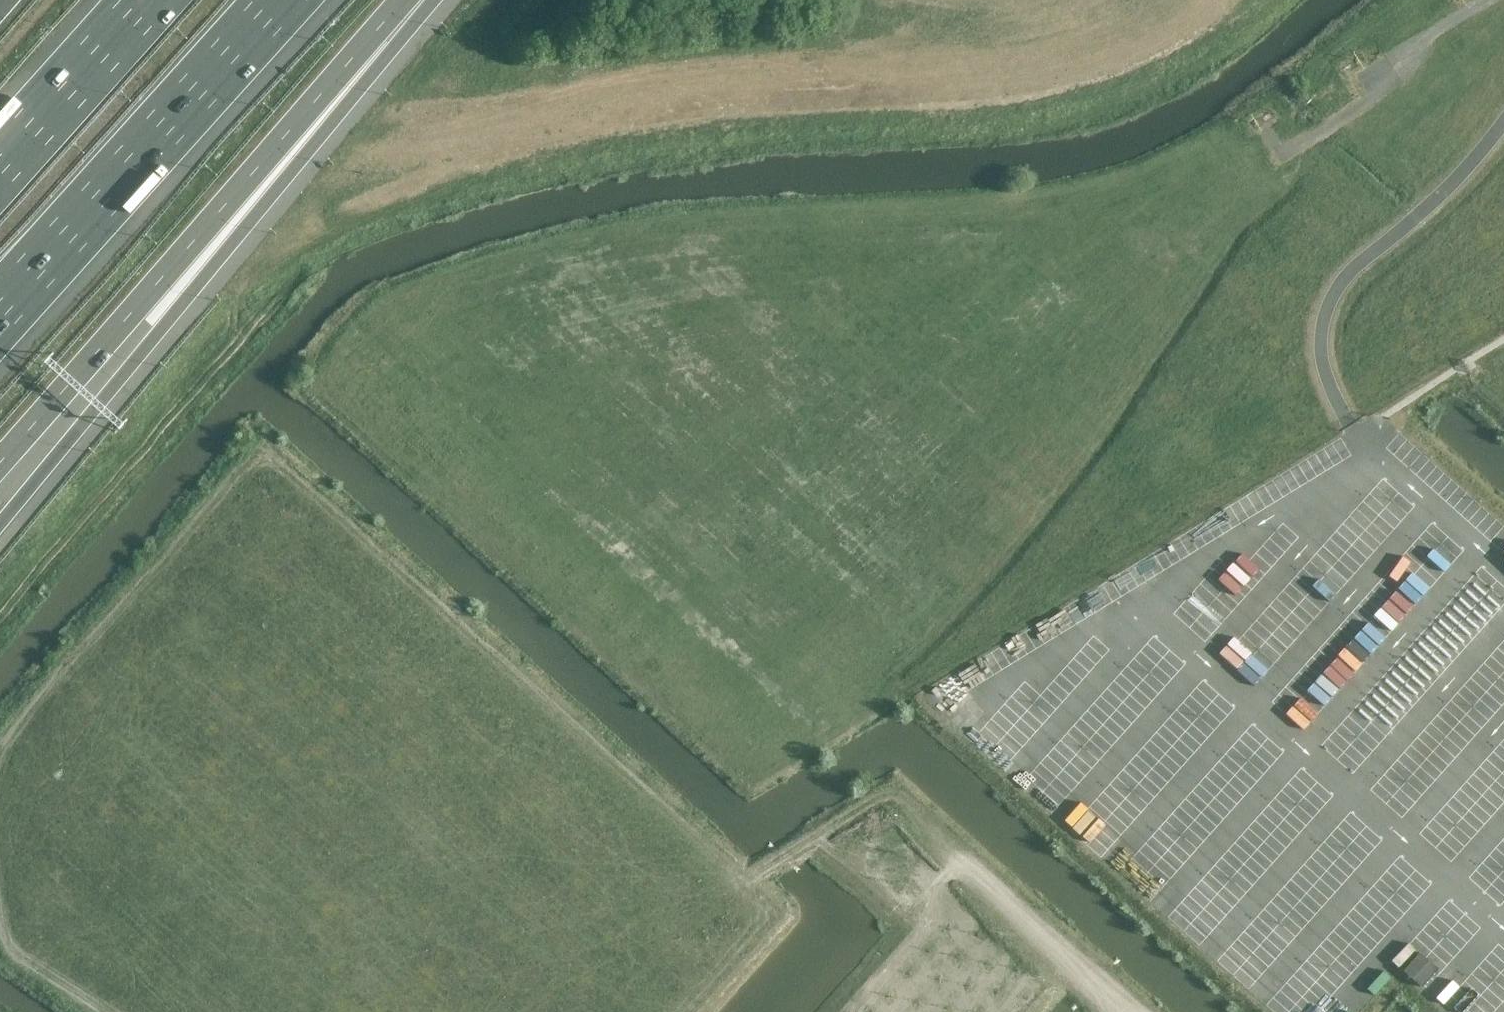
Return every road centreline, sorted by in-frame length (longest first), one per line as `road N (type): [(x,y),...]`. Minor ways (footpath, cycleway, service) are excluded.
road 1 (motorway): [(0,525),(419,0)]
road 2 (motorway): [(0,460),(411,0)]
road 3 (motorway): [(0,313),(280,0)]
road 4 (motorway): [(148,0),(0,166)]

